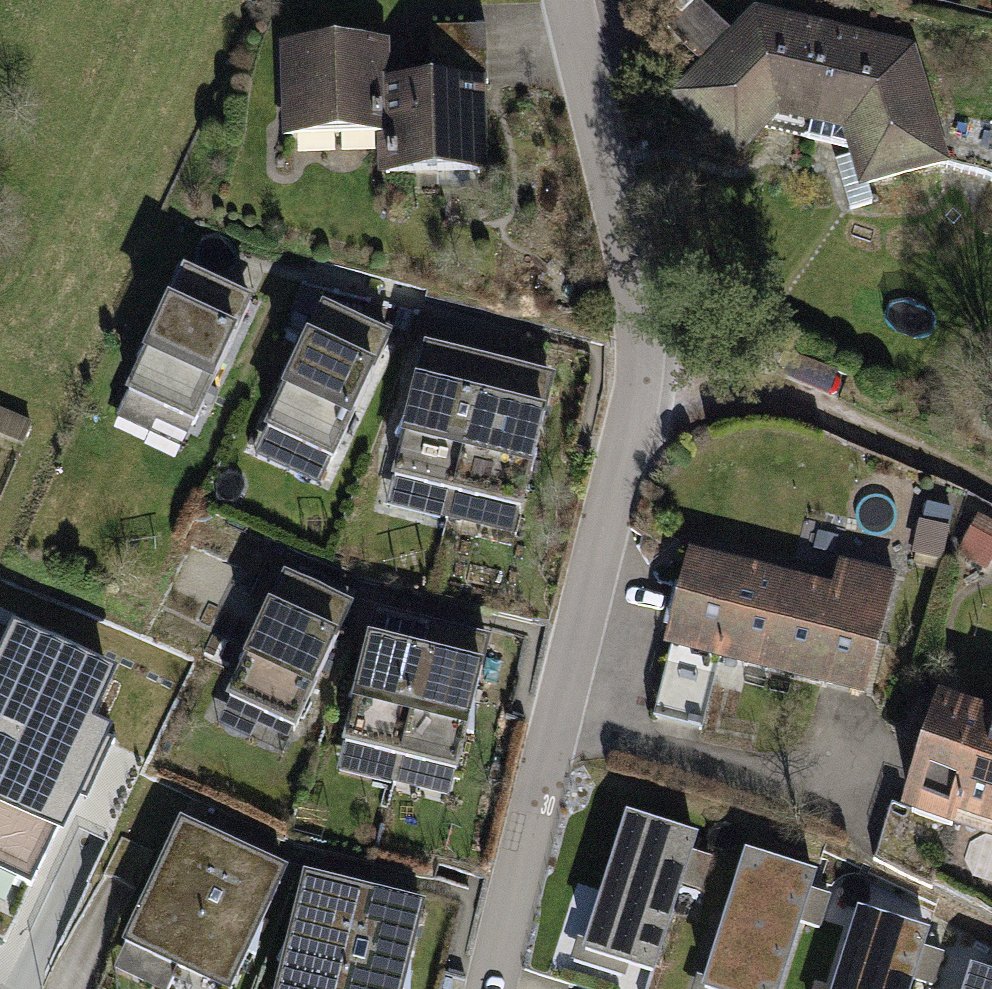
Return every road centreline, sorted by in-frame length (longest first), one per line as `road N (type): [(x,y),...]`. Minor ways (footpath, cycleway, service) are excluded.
road 1 (residential): [(492,988),(644,376),(620,217),(567,0)]
road 2 (track): [(991,489),(843,424),(644,376)]

